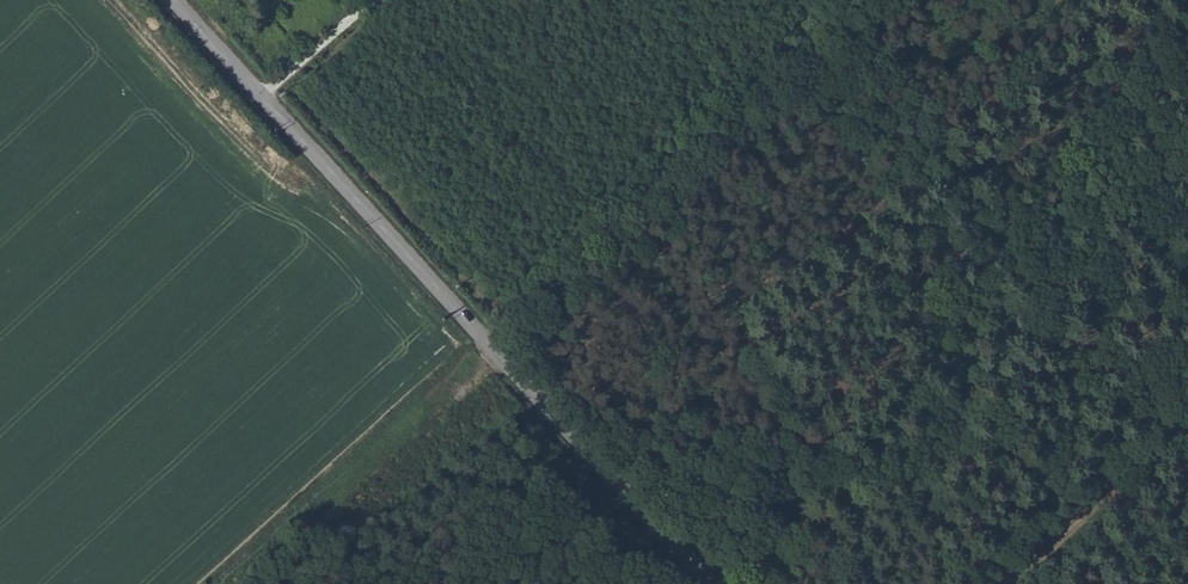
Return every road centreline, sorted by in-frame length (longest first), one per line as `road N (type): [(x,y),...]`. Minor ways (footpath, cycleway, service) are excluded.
road 1 (track): [(231,583),(924,0)]
road 2 (tertiary): [(710,583),(172,0)]
road 3 (track): [(260,95),(368,0)]

